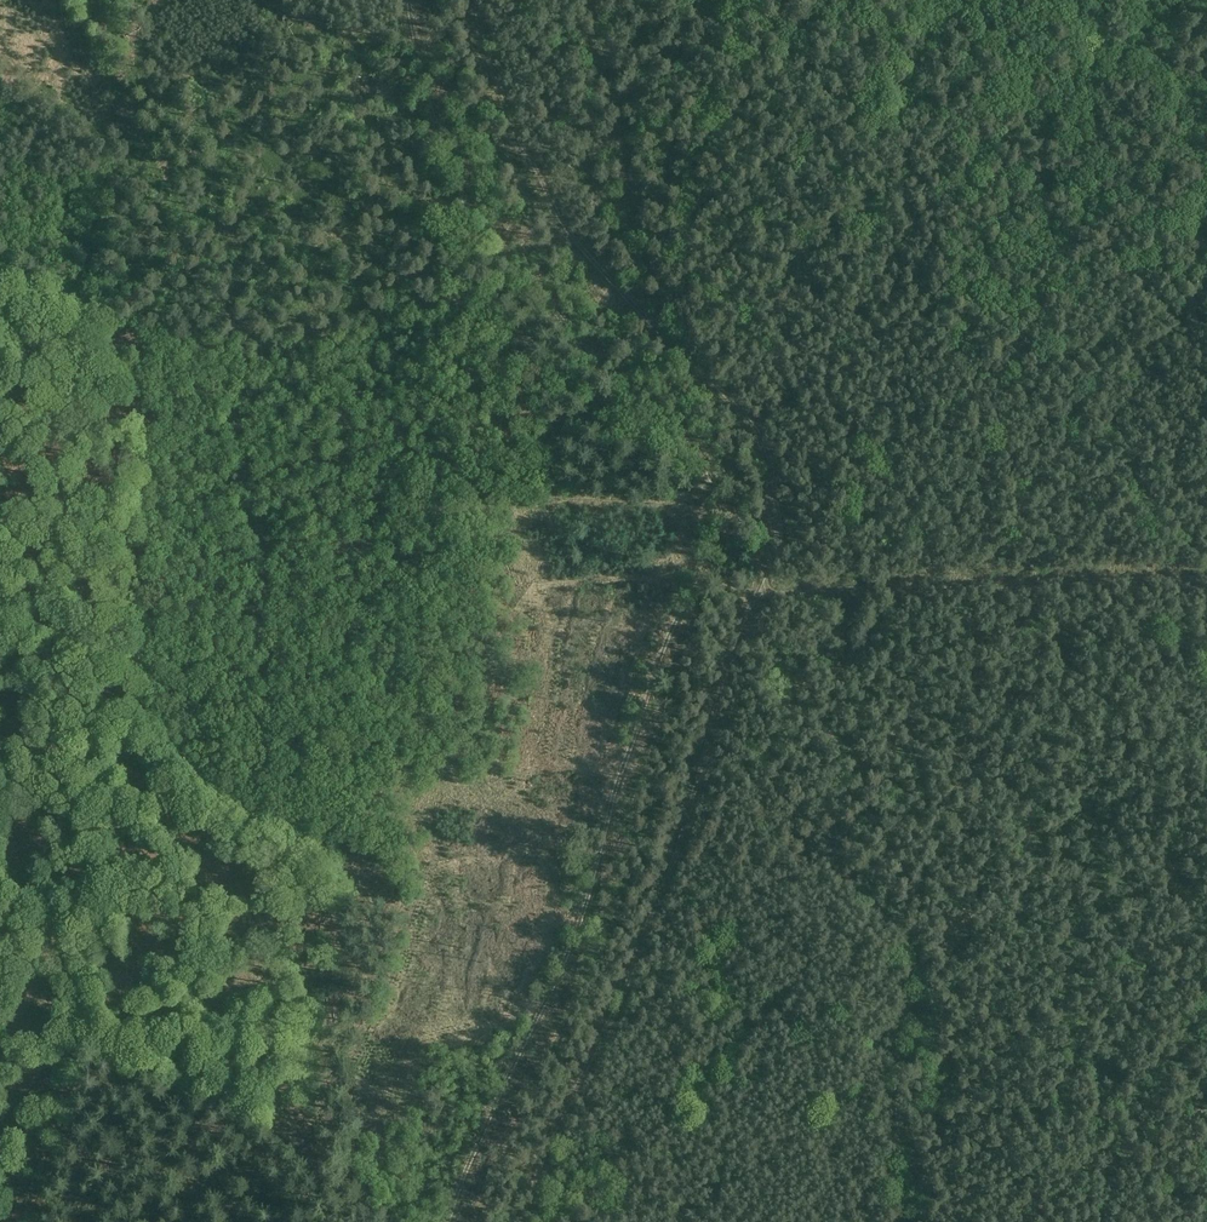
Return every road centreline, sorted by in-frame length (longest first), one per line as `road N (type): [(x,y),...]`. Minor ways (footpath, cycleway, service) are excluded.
road 1 (track): [(483,0),(495,79),(641,306),(754,425),(790,528),(519,1221)]
road 2 (track): [(446,1221),(605,805),(664,627),(699,552),(708,506),(688,458),(526,279),(447,164),(423,108),(404,0)]
road 3 (track): [(695,555),(766,586),(1206,575)]

